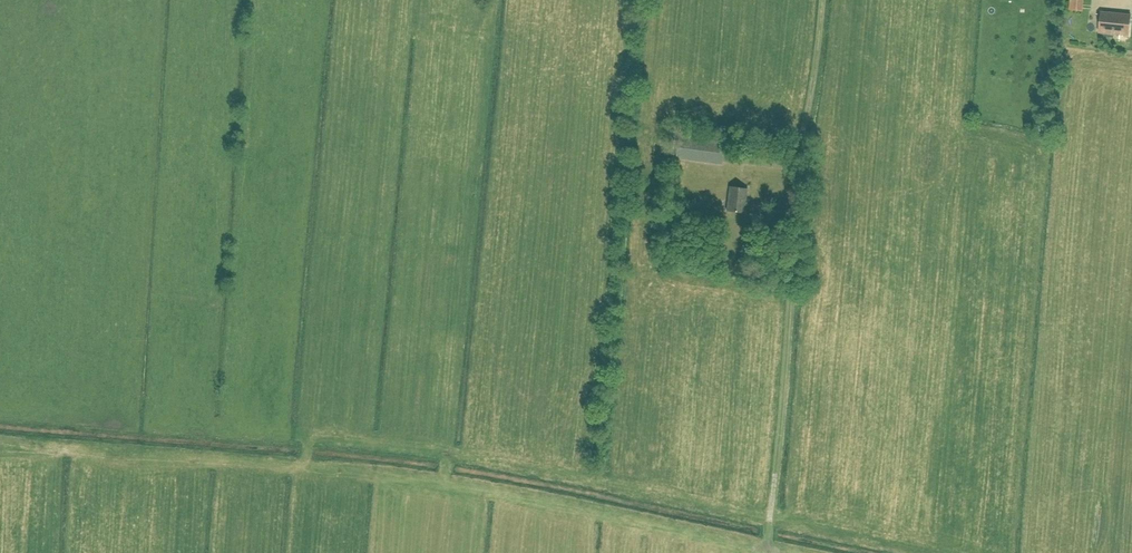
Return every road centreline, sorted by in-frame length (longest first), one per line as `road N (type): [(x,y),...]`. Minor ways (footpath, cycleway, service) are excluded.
road 1 (track): [(822,0),(771,528)]

